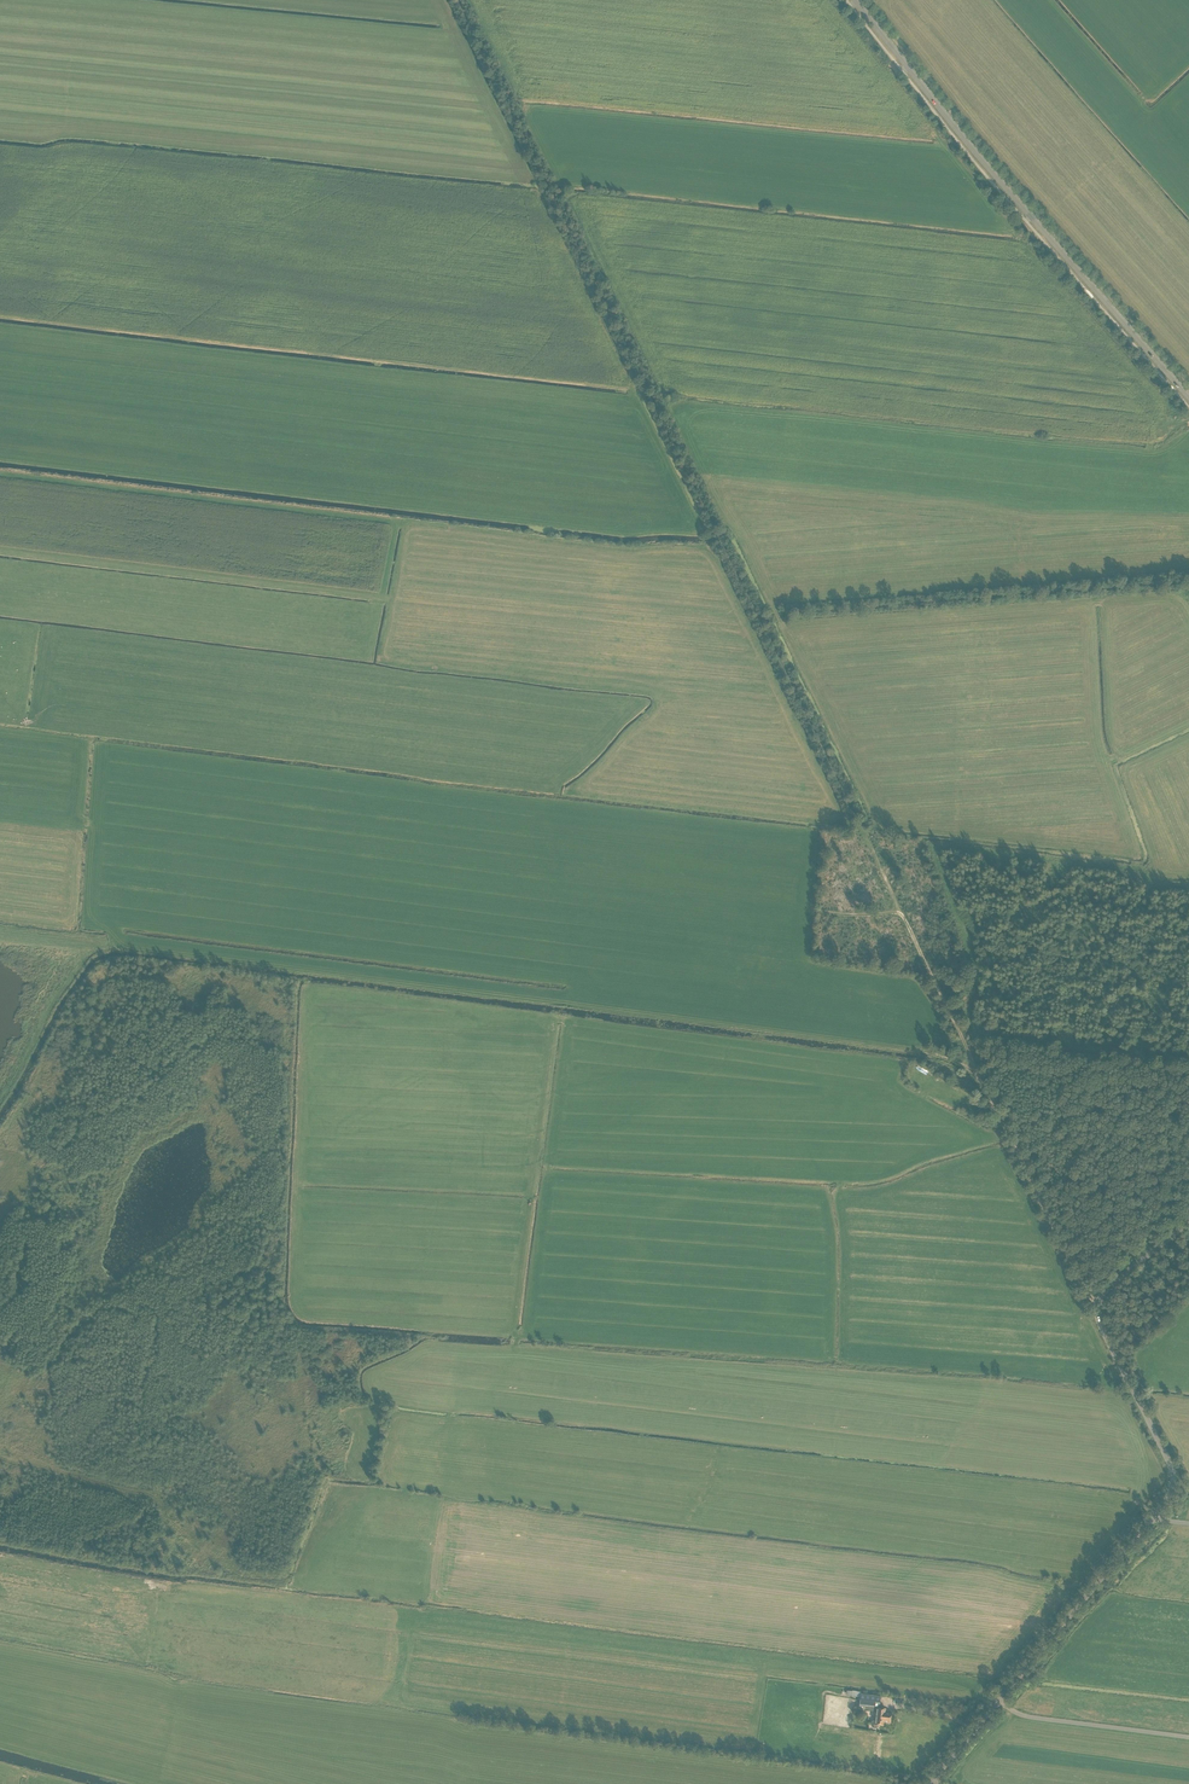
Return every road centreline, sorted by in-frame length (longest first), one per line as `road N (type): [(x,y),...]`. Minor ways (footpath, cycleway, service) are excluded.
road 1 (tertiary): [(929,1783),(1171,1497),(1168,1461),(1098,1313),(1105,1293),(1188,1221)]
road 2 (tertiary): [(1188,397),(856,0)]
road 3 (track): [(979,1077),(1098,1313)]

